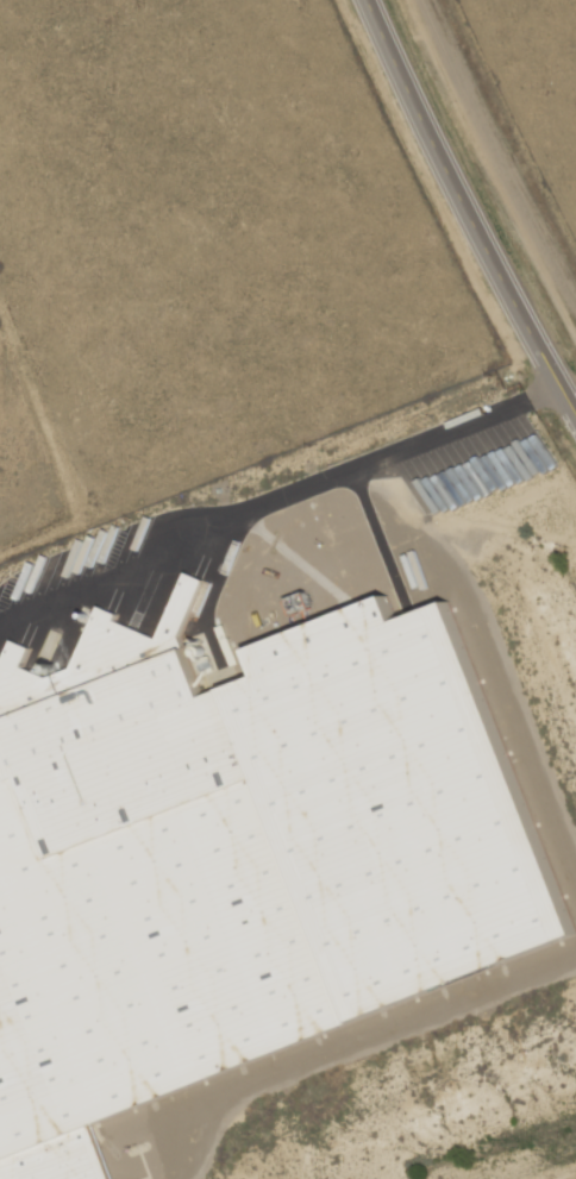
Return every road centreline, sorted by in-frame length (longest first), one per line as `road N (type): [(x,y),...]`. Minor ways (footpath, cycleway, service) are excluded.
road 1 (secondary): [(374,0),(480,231),(561,377)]

